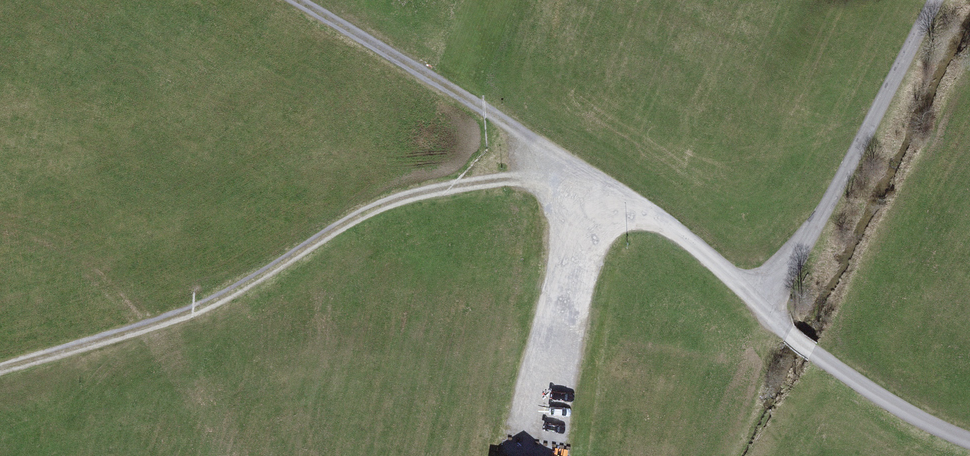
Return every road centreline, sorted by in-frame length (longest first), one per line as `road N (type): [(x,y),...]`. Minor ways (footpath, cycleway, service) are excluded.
road 1 (track): [(0,372),(224,305),(357,219),(413,198),(562,164)]
road 2 (track): [(937,0),(770,313)]
road 3 (track): [(289,0),(490,113),(562,164)]
road 4 (residential): [(790,331),(703,254),(599,189)]
road 5 (residential): [(790,331),(919,424),(969,444)]

